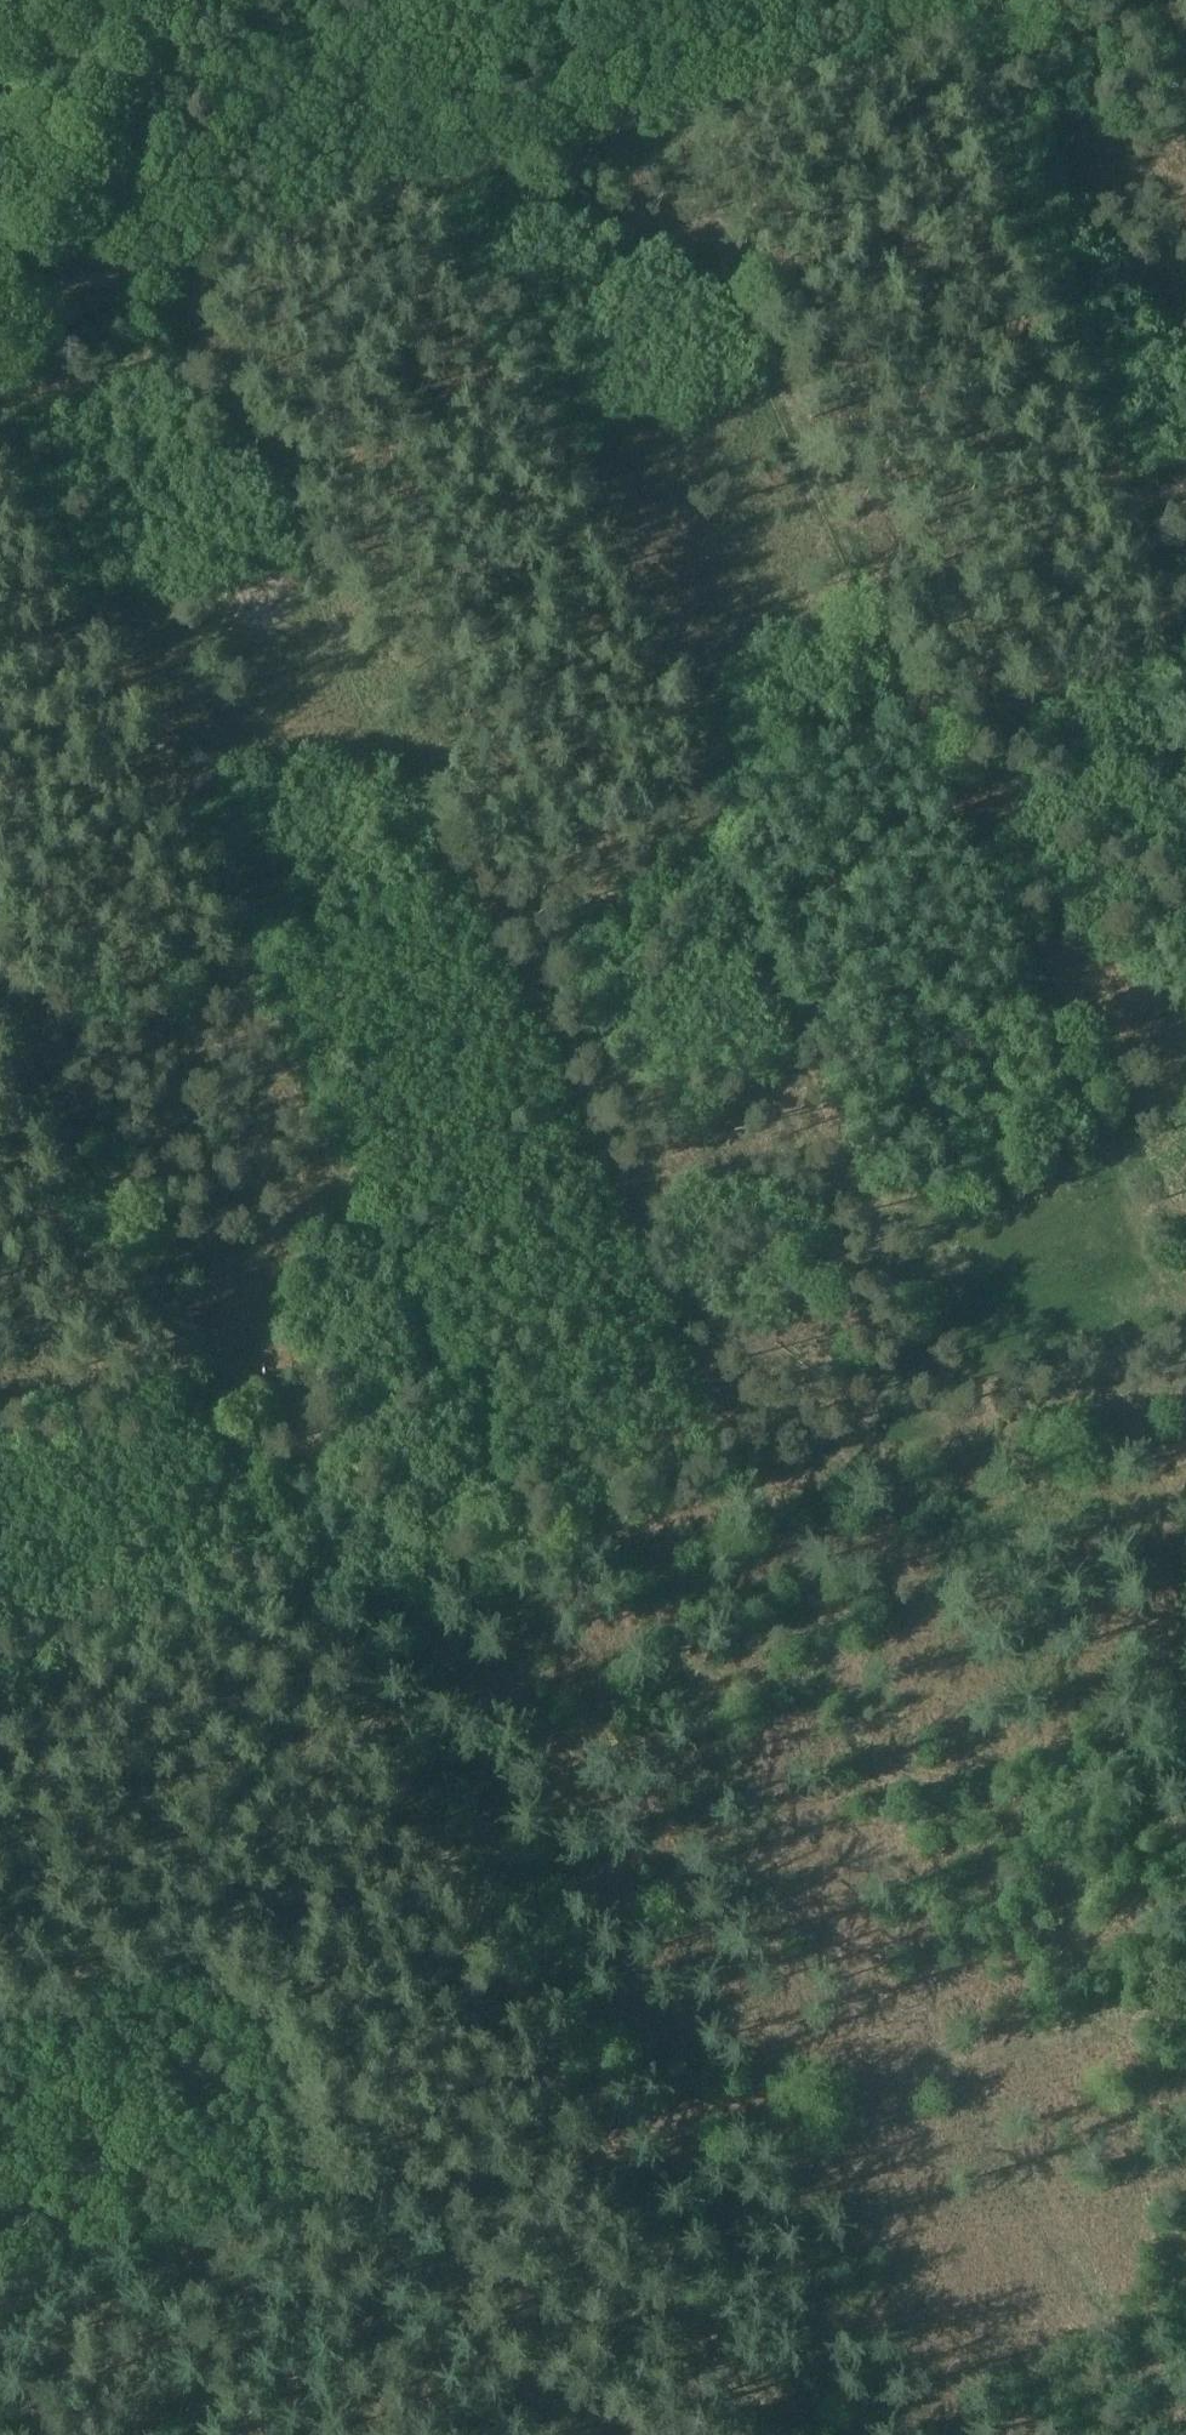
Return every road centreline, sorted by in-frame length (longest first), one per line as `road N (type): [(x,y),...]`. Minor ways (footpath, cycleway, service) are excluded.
road 1 (track): [(0,1018),(737,2434)]
road 2 (track): [(0,320),(1100,0)]
road 3 (track): [(0,1680),(305,1603)]

